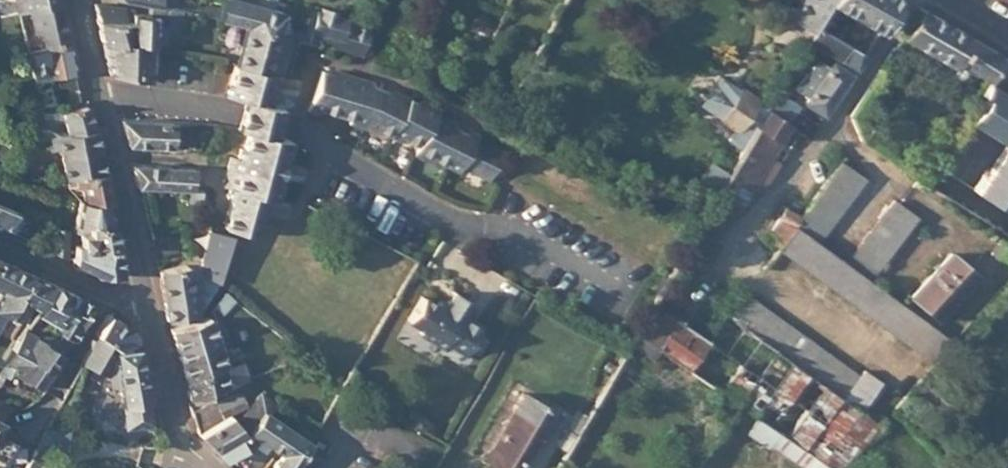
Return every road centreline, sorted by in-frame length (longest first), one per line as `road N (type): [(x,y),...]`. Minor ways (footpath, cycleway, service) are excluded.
road 1 (residential): [(97,100),(241,113),(307,130),(461,228),(501,226)]
road 2 (tertiary): [(97,100),(148,316)]
road 3 (tertiary): [(0,243),(148,316)]
road 4 (tertiary): [(148,316),(185,448)]

